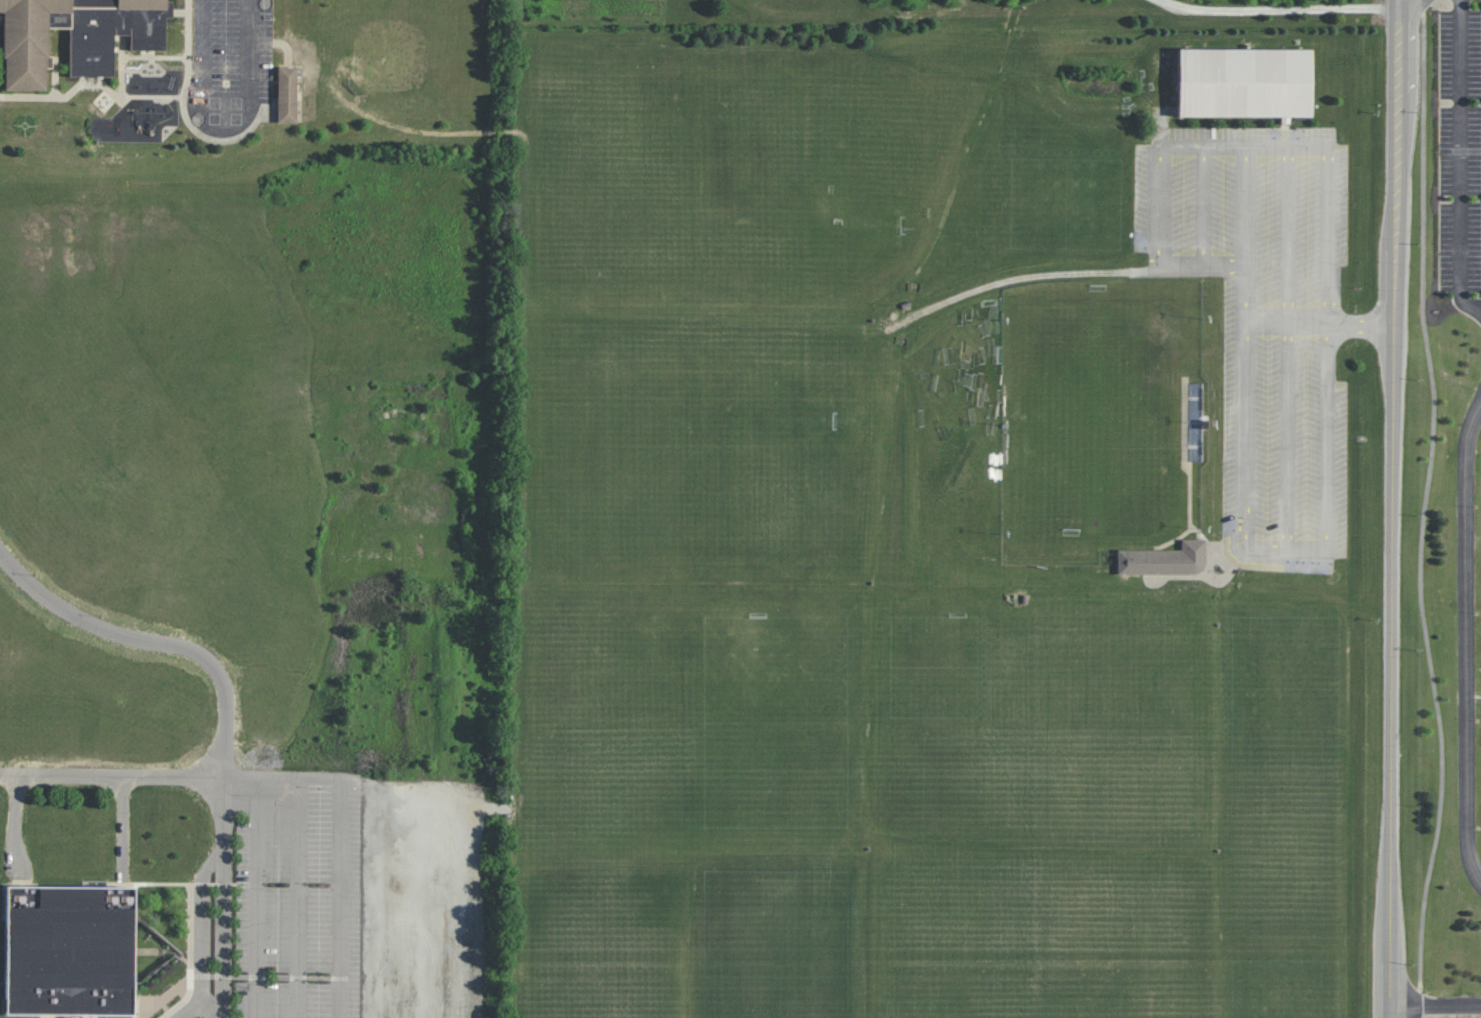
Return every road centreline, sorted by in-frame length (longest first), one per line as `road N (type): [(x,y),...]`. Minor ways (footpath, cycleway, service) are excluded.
road 1 (residential): [(1396,0),(1392,1017)]

